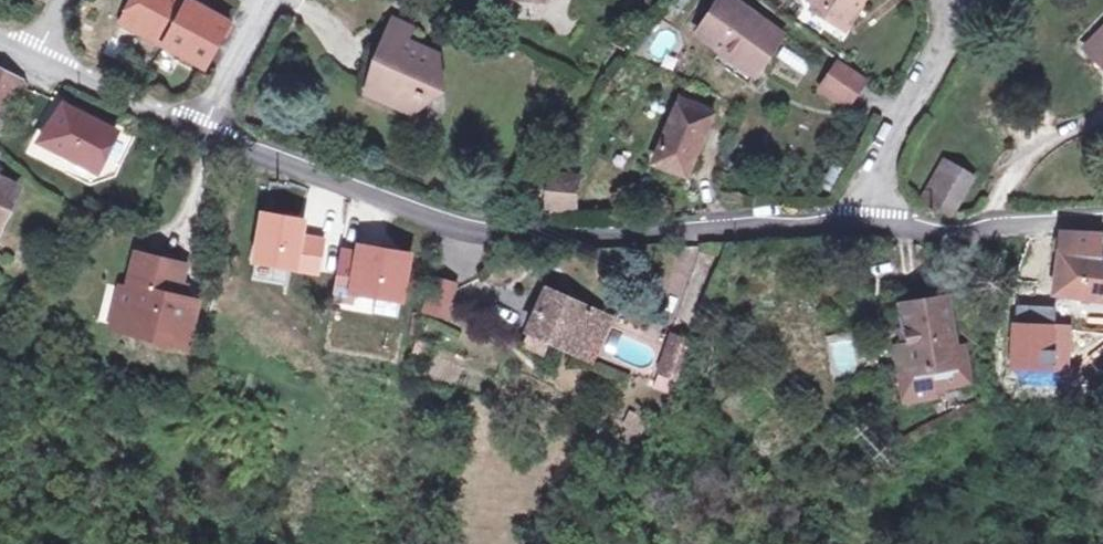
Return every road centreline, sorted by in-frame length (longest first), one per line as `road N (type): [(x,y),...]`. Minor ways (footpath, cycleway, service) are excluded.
road 1 (unclassified): [(199,133),(462,234),(637,235),(710,225),(845,223),(870,211)]
road 2 (residential): [(870,211),(944,229),(1102,215)]
road 3 (unclassified): [(870,211),(967,0)]
road 4 (unclassified): [(36,57),(199,133)]
road 5 (residential): [(199,133),(269,0)]

